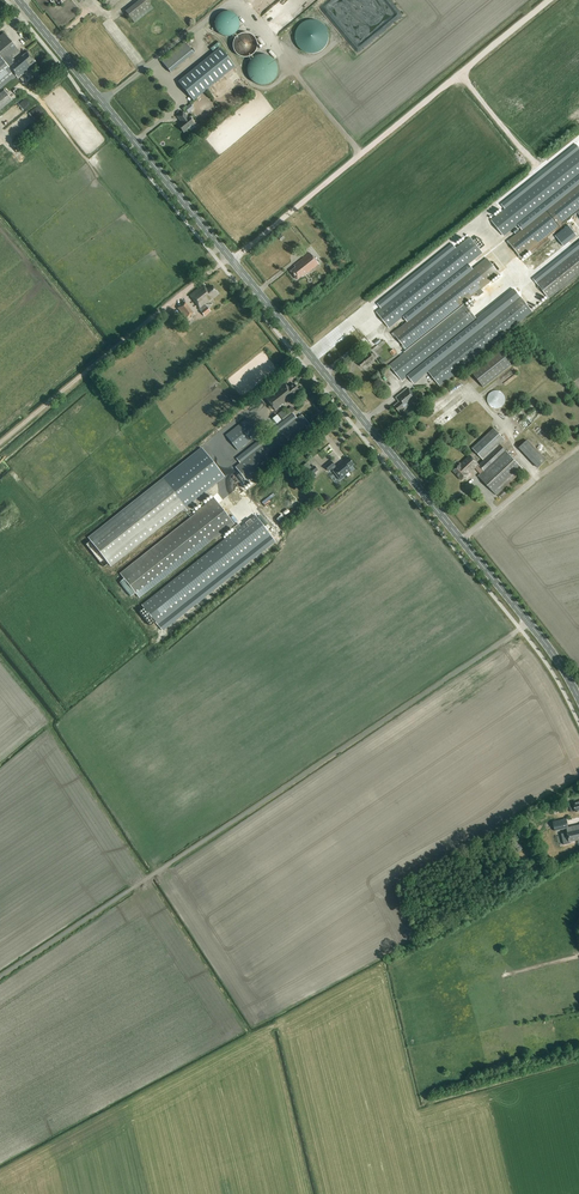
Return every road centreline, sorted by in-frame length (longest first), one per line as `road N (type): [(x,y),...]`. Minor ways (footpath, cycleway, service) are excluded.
road 1 (secondary): [(578,699),(529,623),(18,0)]
road 2 (track): [(0,442),(551,0)]
road 3 (track): [(520,629),(0,976)]
road 4 (track): [(462,541),(578,445)]

